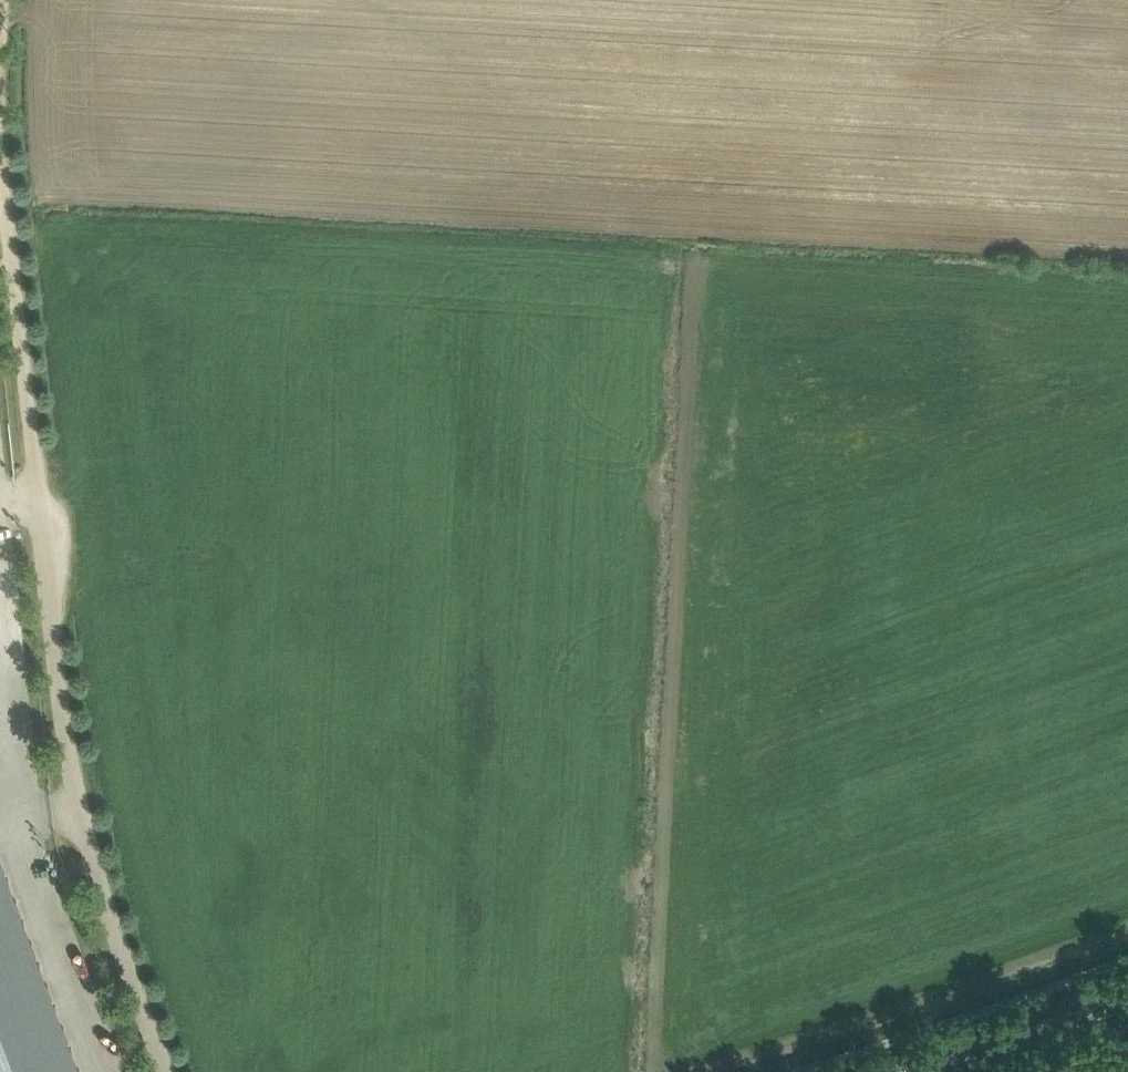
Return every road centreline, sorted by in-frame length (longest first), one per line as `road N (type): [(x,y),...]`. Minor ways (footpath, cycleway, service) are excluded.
road 1 (unclassified): [(162,1071),(129,996),(45,636),(37,491),(10,336),(0,99)]
road 2 (secondary): [(911,1071),(1127,998)]

